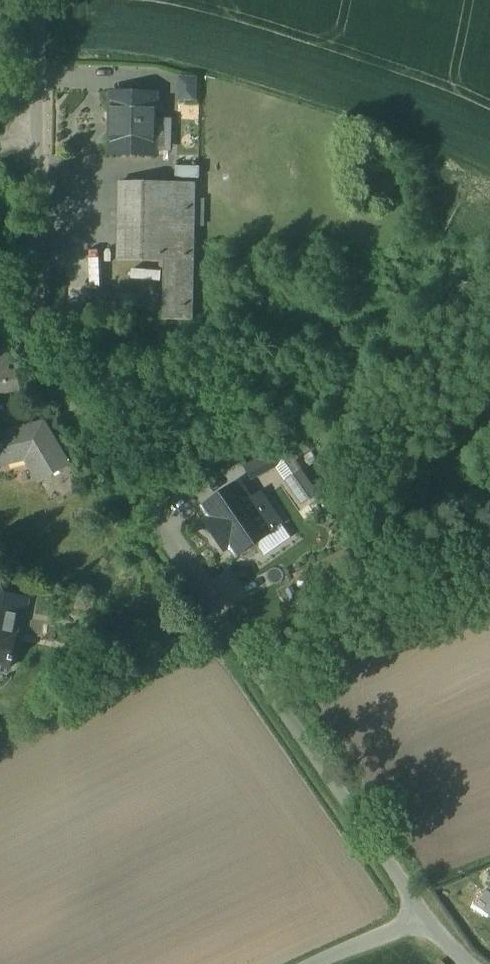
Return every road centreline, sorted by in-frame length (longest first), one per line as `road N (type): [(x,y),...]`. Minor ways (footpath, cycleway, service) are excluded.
road 1 (unclassified): [(38,0),(31,336),(425,899)]
road 2 (unclassified): [(425,899),(293,963)]

